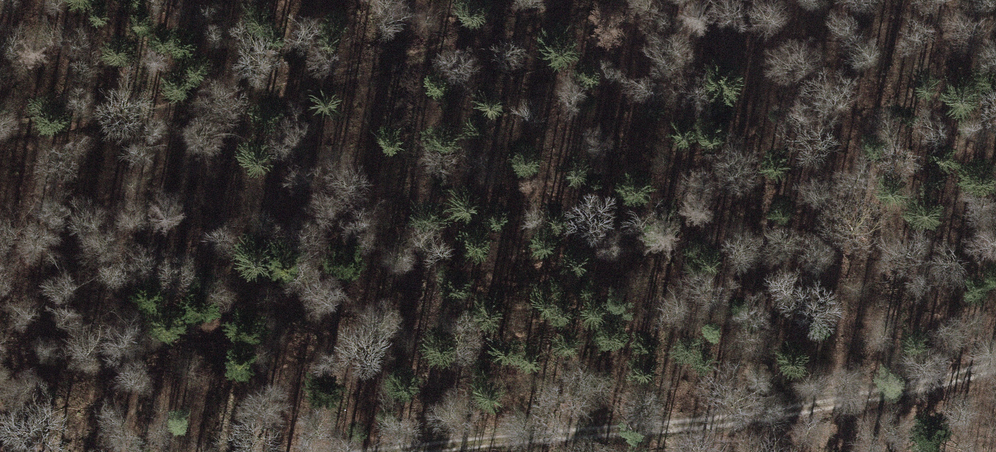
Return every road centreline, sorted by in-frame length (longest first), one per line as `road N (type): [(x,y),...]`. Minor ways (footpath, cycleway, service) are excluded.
road 1 (track): [(995,361),(851,397),(375,451)]
road 2 (track): [(590,0),(309,88),(0,130)]

